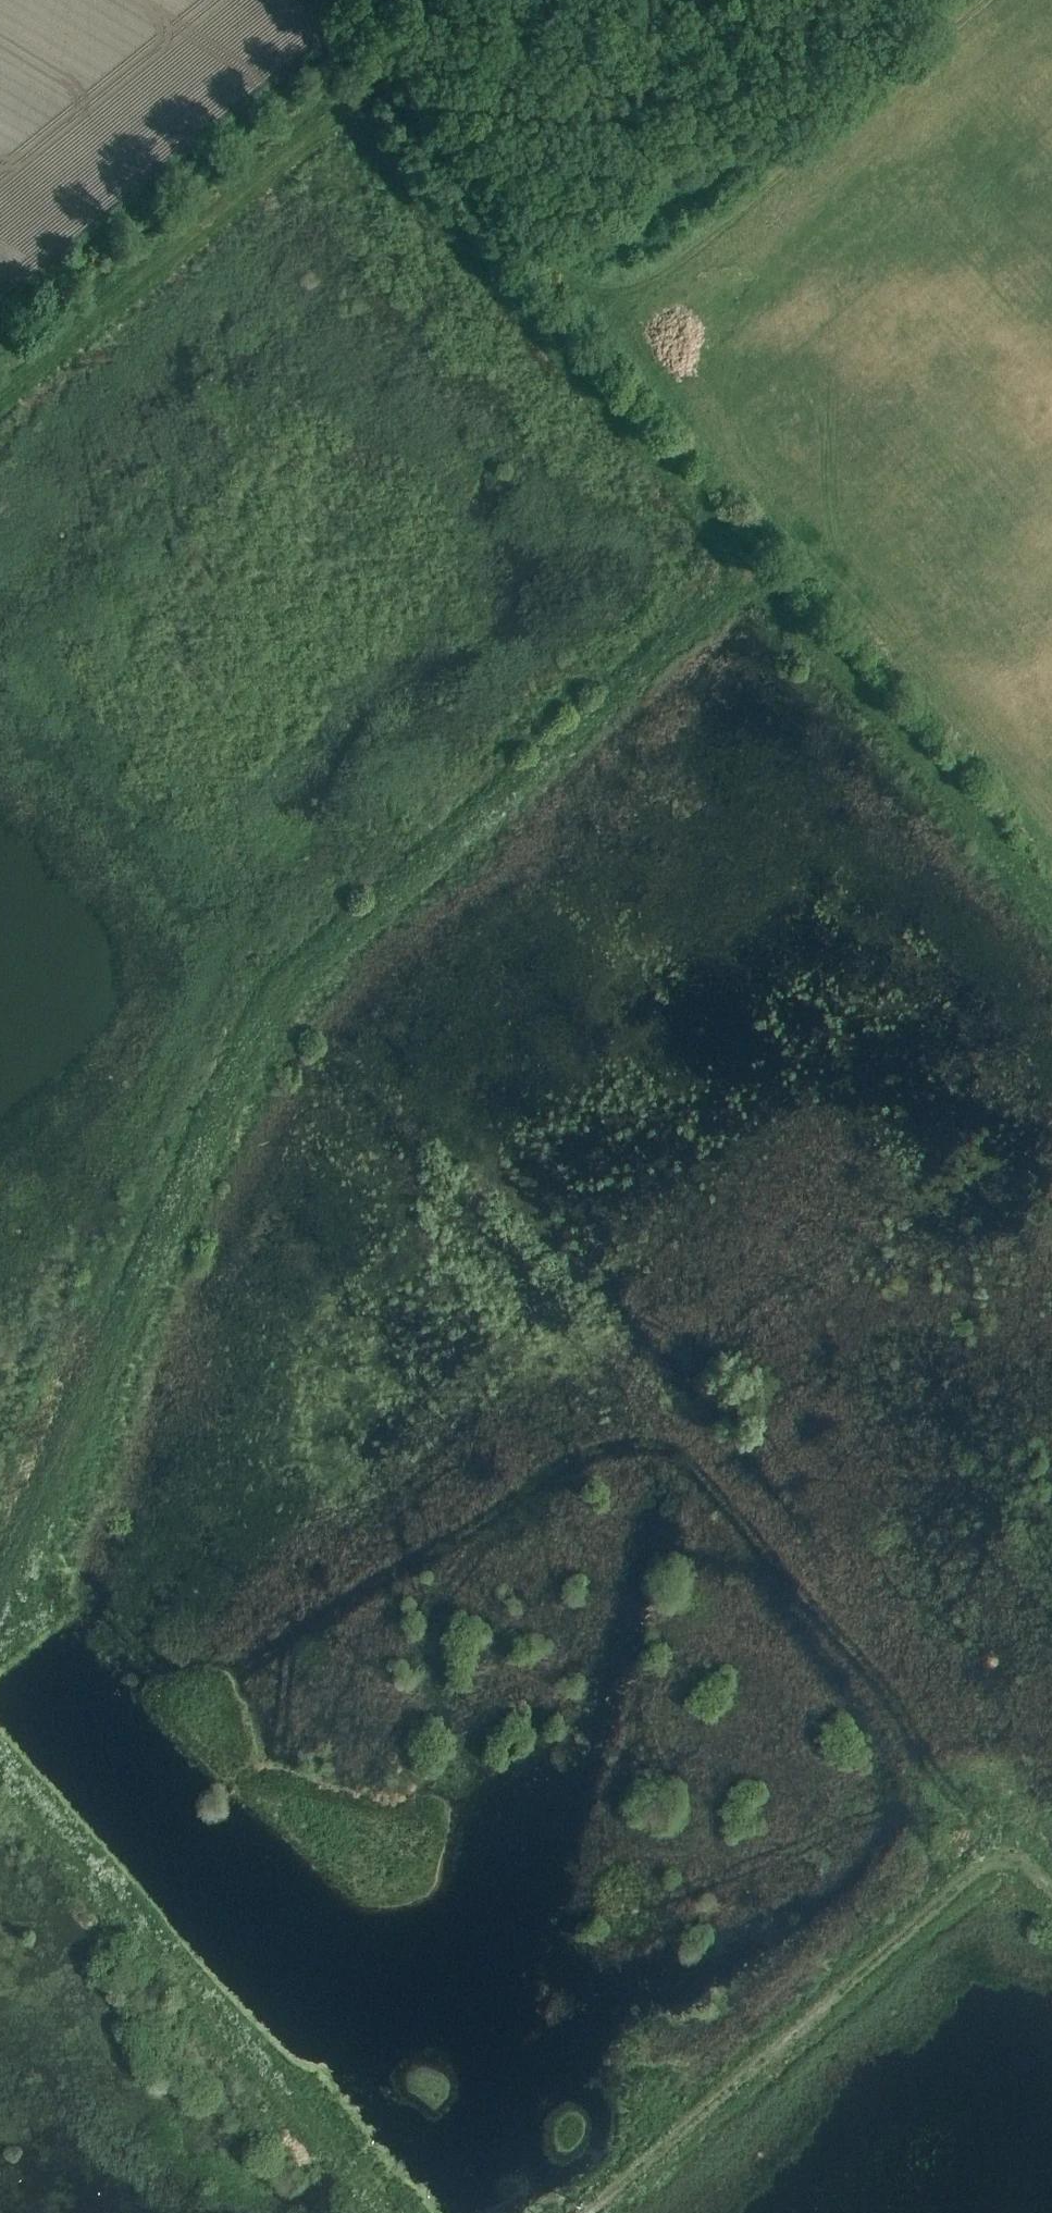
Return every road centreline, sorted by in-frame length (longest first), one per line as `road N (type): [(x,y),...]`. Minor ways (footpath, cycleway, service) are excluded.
road 1 (track): [(370,65),(517,233),(582,288),(619,288),(967,0)]
road 2 (track): [(1051,1901),(1021,1867),(998,1858),(593,2212)]

